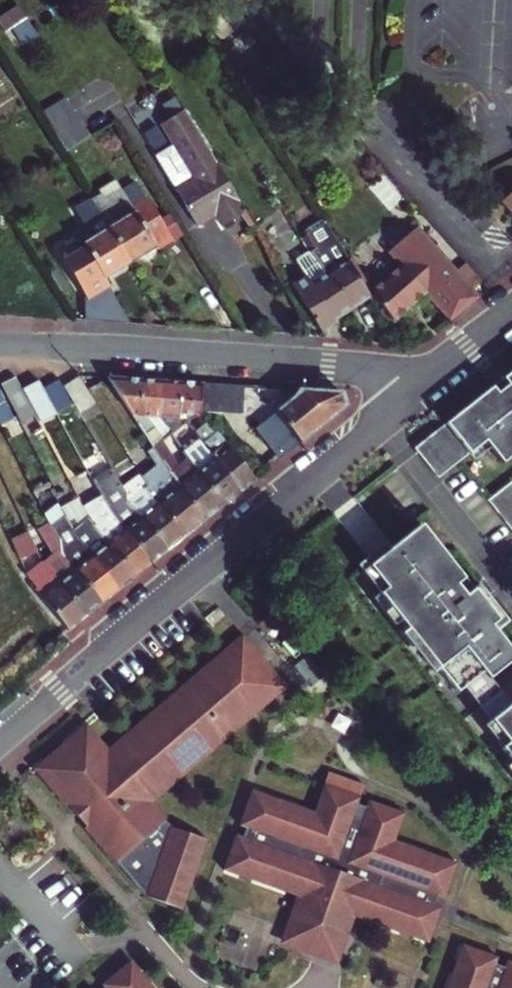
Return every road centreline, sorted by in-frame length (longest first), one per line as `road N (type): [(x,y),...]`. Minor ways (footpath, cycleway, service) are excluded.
road 1 (unclassified): [(410,394),(0,741)]
road 2 (unclassified): [(410,394),(366,371),(0,345)]
road 3 (unclassified): [(511,313),(410,394)]

